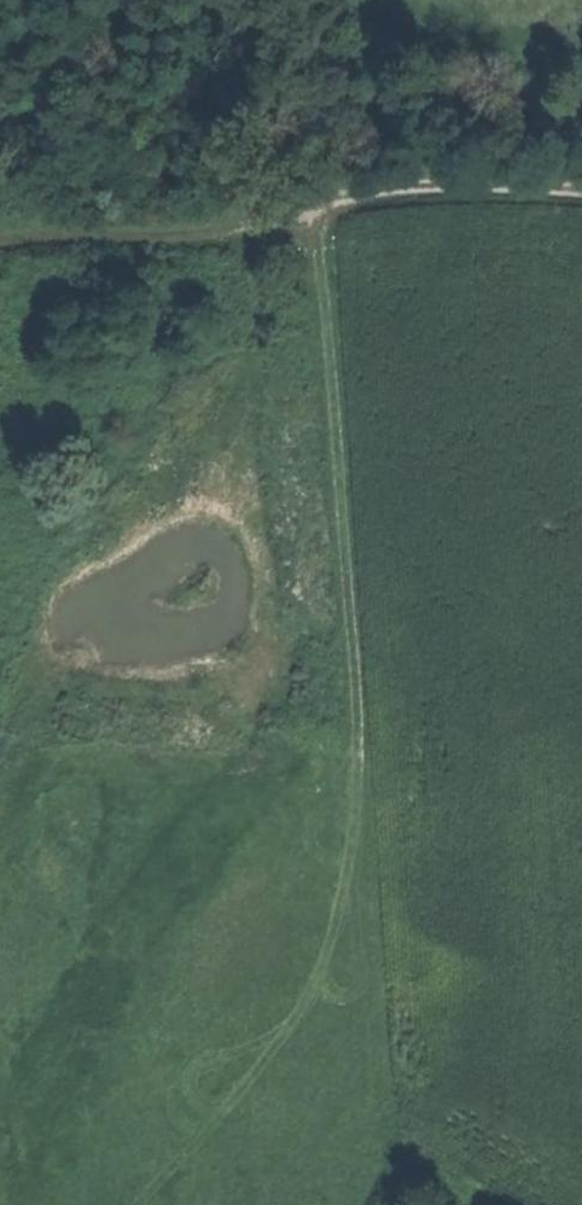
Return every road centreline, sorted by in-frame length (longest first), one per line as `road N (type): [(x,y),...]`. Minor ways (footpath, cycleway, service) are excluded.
road 1 (track): [(581,197),(473,187),(376,191),(186,232),(0,236)]

